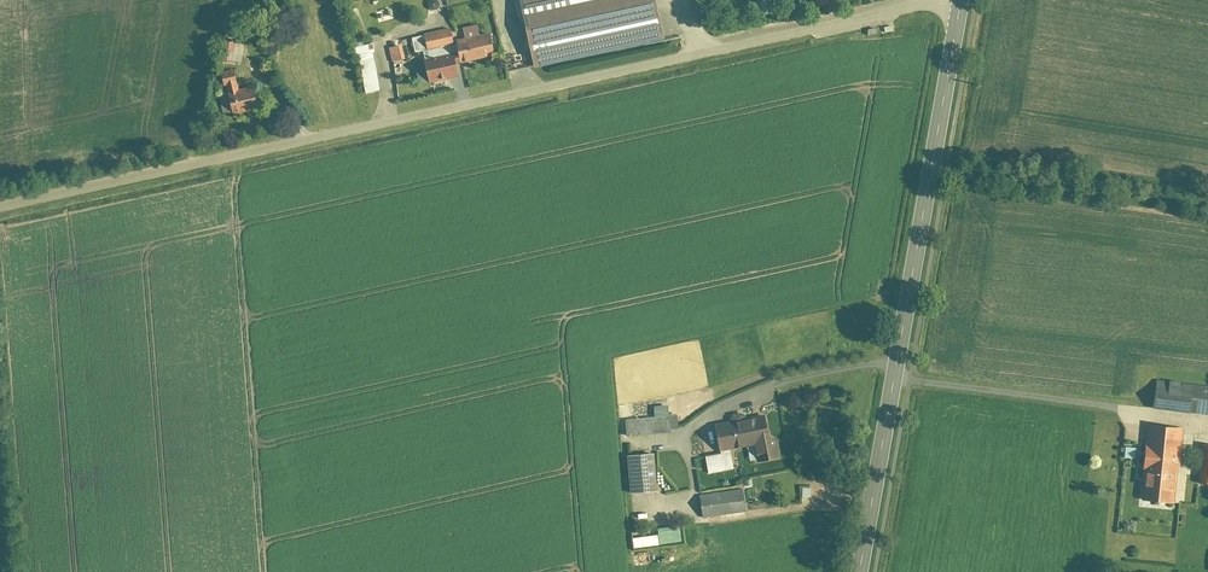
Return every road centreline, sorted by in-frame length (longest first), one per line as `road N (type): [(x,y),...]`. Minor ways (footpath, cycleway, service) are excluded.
road 1 (unclassified): [(0,209),(931,0)]
road 2 (primary): [(858,571),(959,0)]

